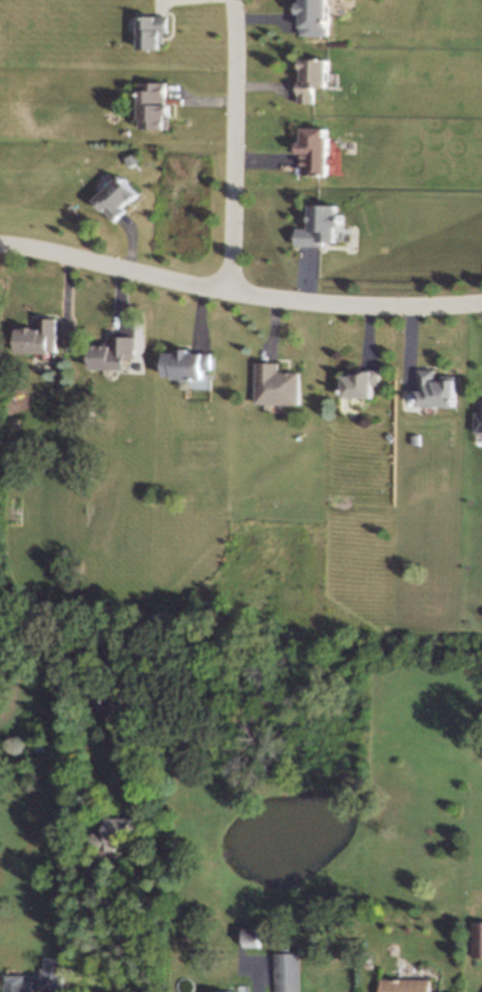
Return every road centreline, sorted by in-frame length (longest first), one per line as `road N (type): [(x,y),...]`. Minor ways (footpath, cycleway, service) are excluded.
road 1 (residential): [(0,242),(234,290),(334,302),(481,303)]
road 2 (residential): [(234,290),(233,0)]

